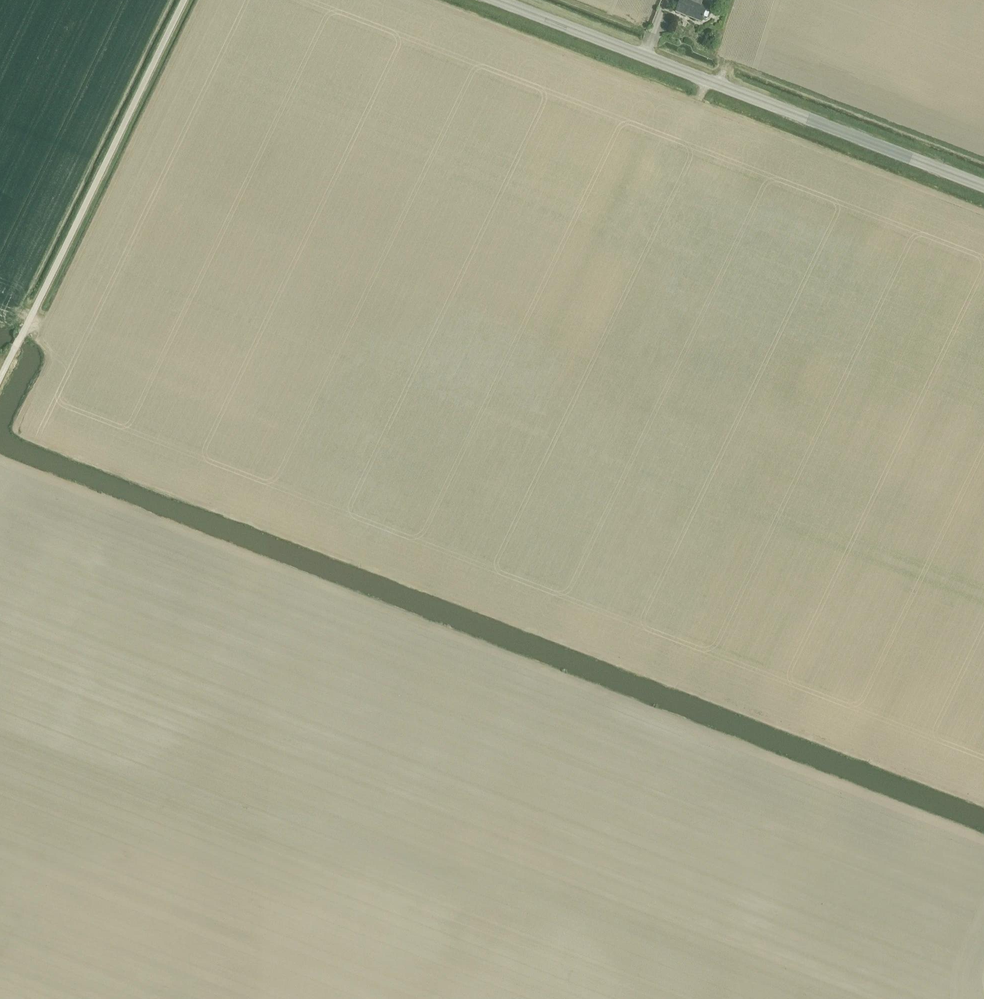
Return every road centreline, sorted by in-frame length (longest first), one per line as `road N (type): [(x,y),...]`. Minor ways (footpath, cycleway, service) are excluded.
road 1 (tertiary): [(983,186),(497,0)]
road 2 (track): [(0,382),(184,0)]

